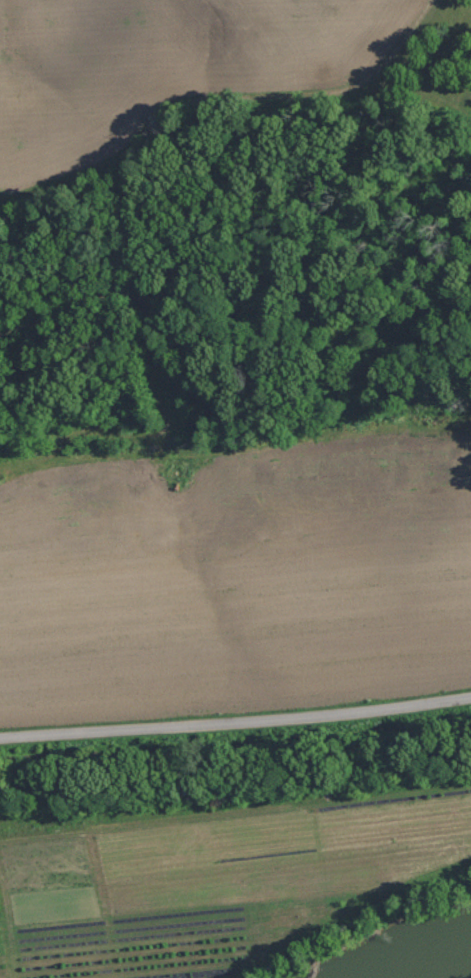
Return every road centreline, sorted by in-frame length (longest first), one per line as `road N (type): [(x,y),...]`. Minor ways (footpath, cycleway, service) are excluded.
road 1 (residential): [(470,702),(0,746)]

